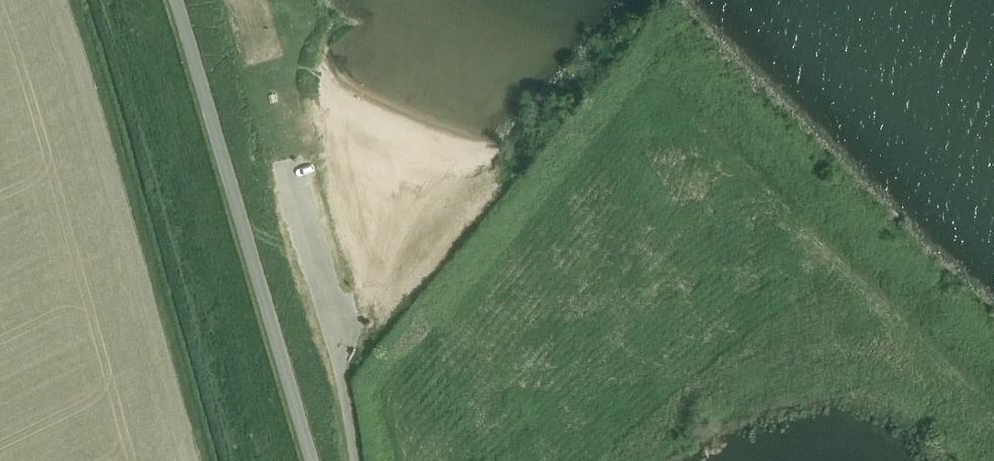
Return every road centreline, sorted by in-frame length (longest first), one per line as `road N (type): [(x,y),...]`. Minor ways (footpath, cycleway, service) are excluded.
road 1 (unclassified): [(312,460),(177,0)]

